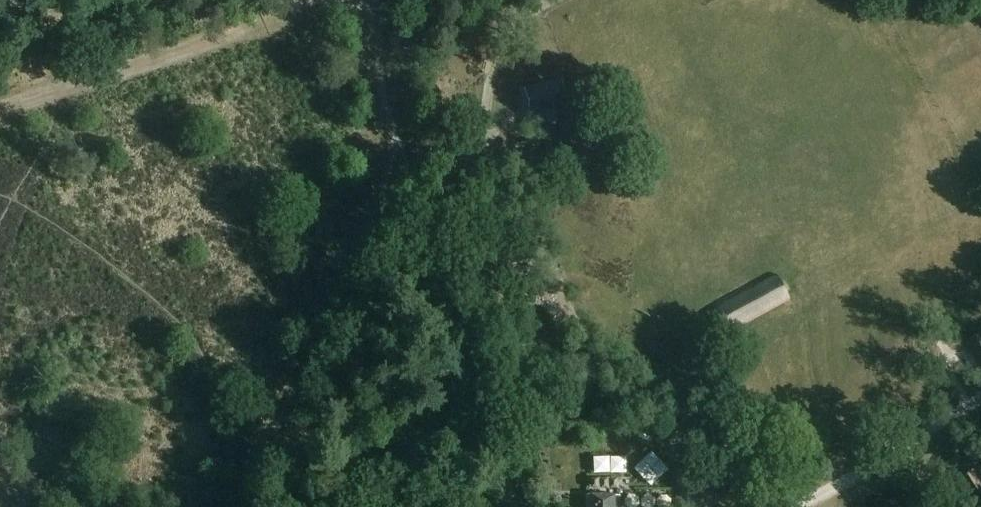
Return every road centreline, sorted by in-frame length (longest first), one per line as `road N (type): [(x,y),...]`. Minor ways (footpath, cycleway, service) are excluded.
road 1 (track): [(410,157),(243,506)]
road 2 (track): [(514,506),(410,157)]
road 3 (track): [(331,0),(0,107)]
road 4 (track): [(410,157),(364,0)]

